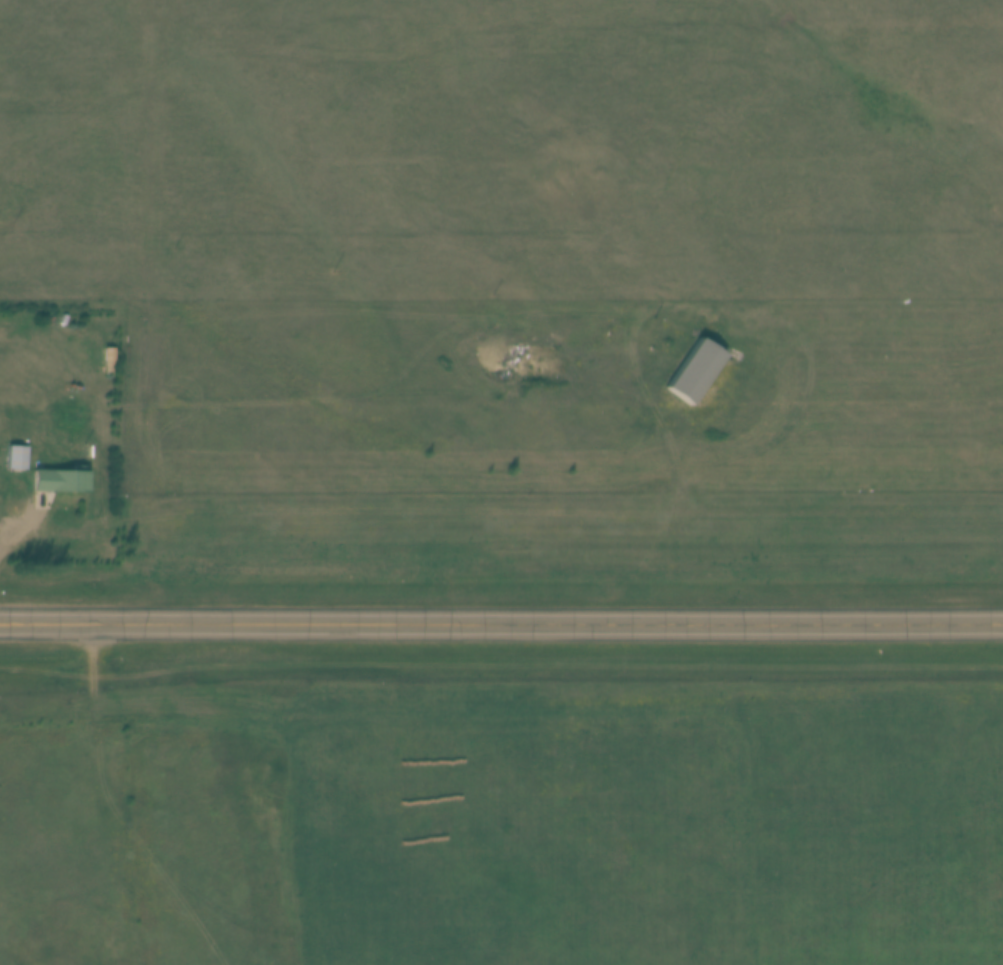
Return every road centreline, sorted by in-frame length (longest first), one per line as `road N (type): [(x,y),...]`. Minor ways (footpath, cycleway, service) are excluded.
road 1 (primary): [(1002,613),(0,621)]

